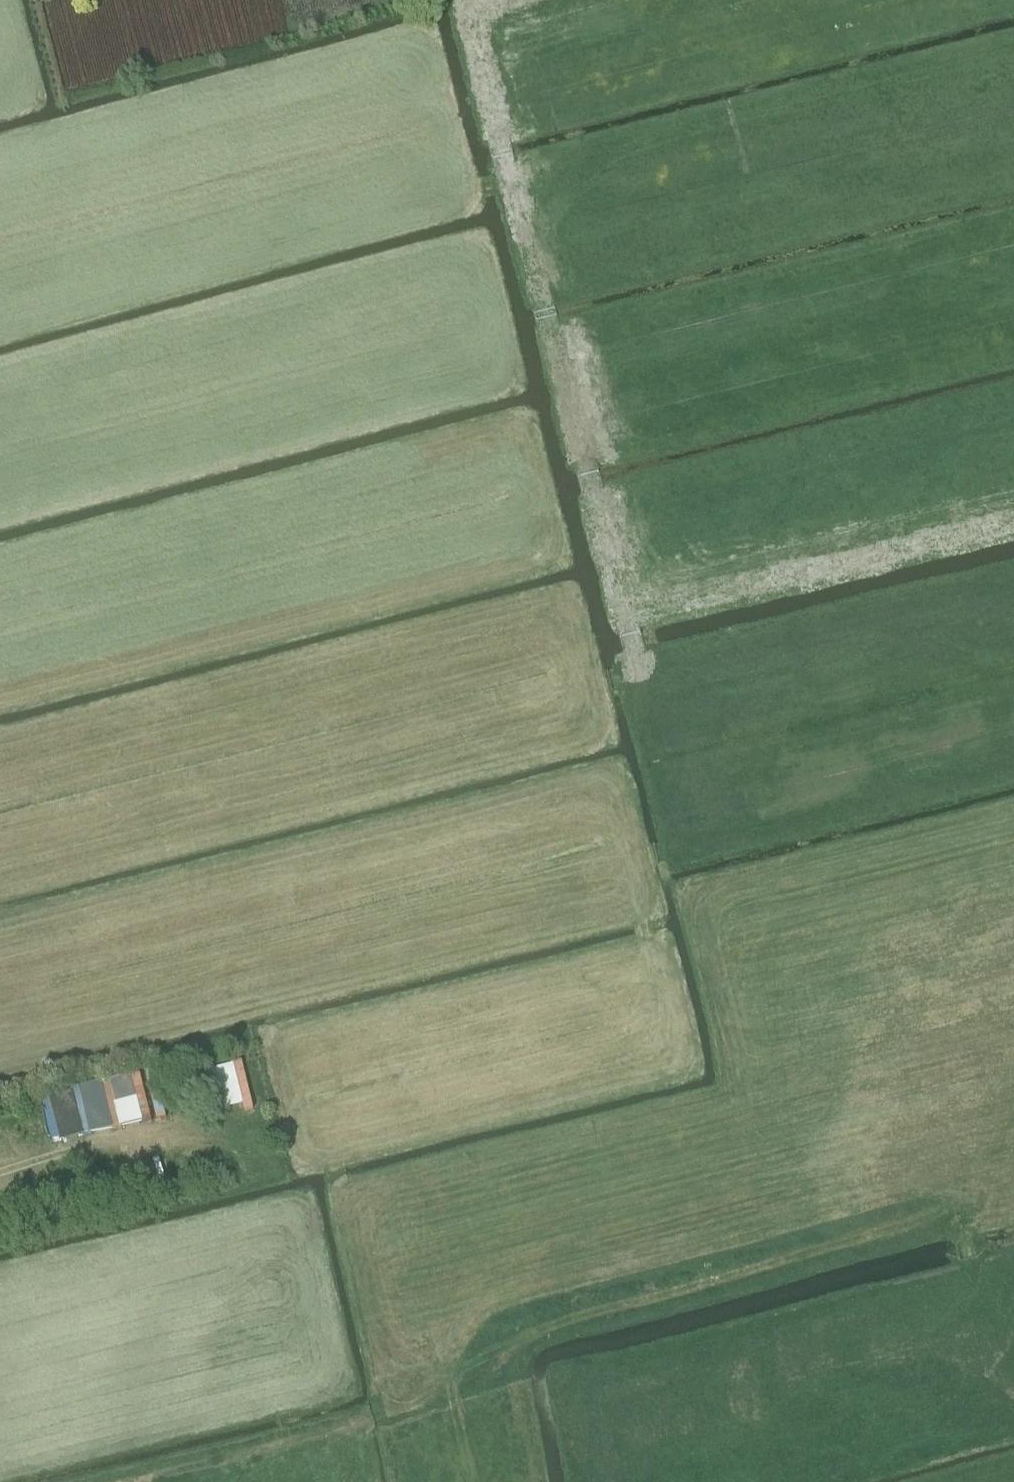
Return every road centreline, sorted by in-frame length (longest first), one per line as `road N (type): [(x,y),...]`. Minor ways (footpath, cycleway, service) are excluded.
road 1 (track): [(129,1481),(349,1431),(524,1333),(963,1209),(979,1280),(996,1296)]
road 2 (track): [(389,1335),(446,1378),(479,1481)]

